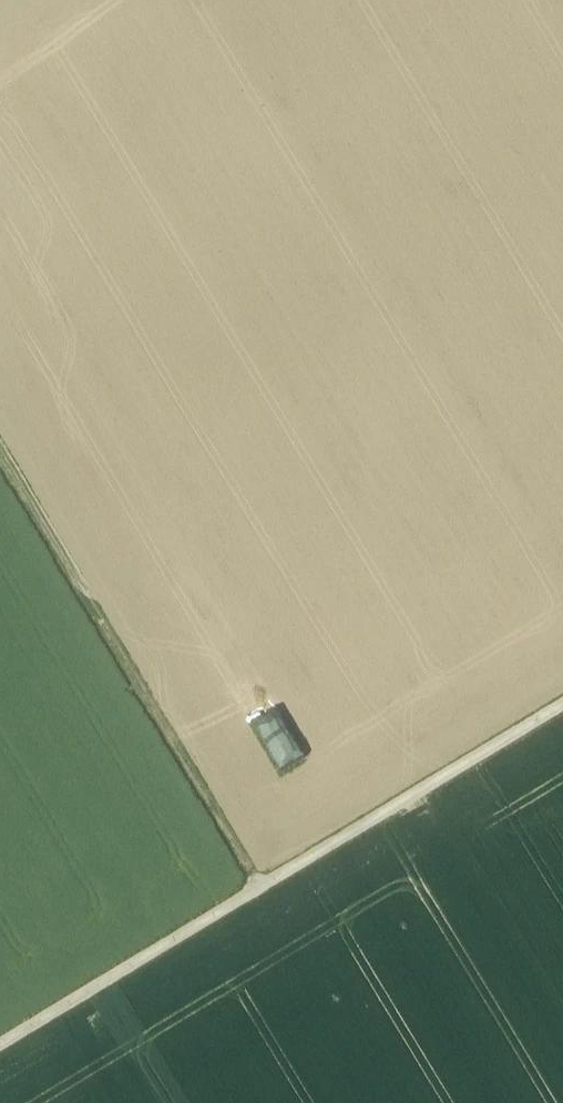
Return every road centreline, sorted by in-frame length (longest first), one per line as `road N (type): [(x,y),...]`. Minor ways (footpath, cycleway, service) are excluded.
road 1 (track): [(0,1045),(562,704)]
road 2 (track): [(0,457),(260,888)]

